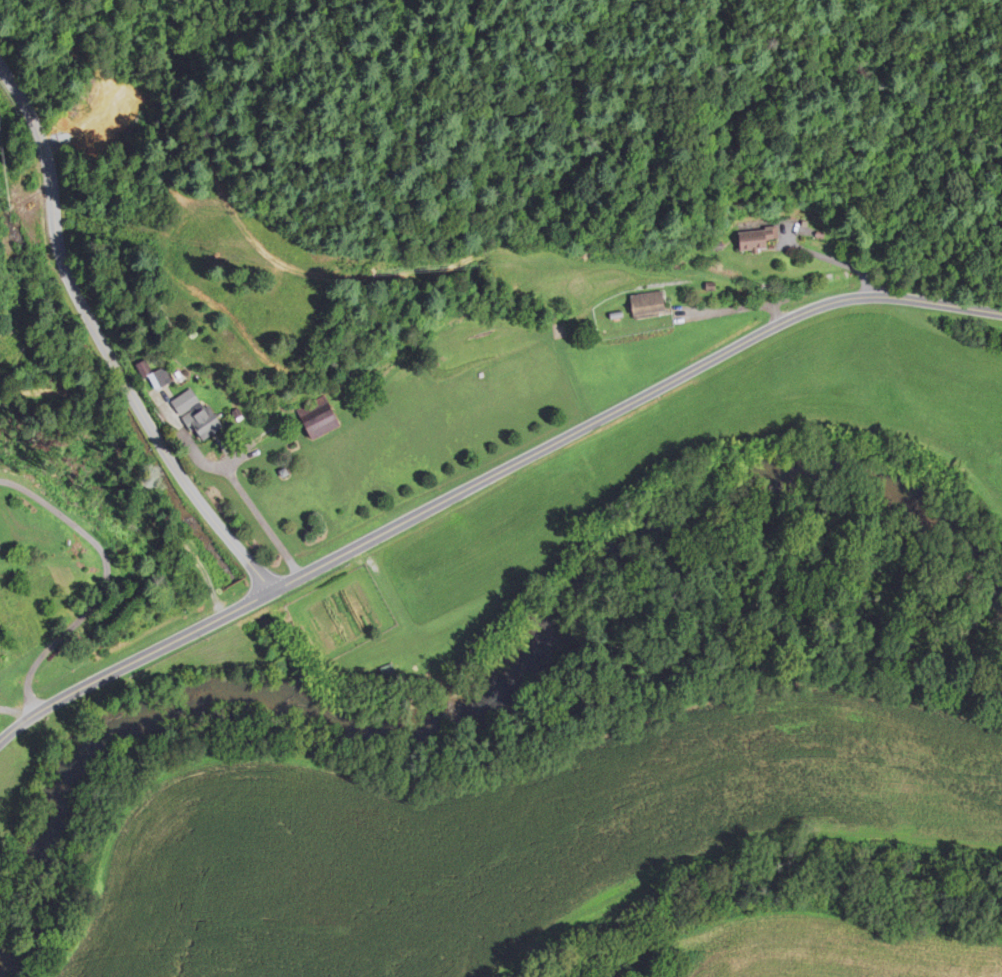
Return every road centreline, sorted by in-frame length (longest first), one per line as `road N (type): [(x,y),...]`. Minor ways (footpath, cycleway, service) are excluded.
road 1 (secondary): [(0,741),(29,716),(824,305),(870,296),(1001,314)]
road 2 (residential): [(270,593),(169,458),(93,328),(63,258),(39,138),(0,65)]

